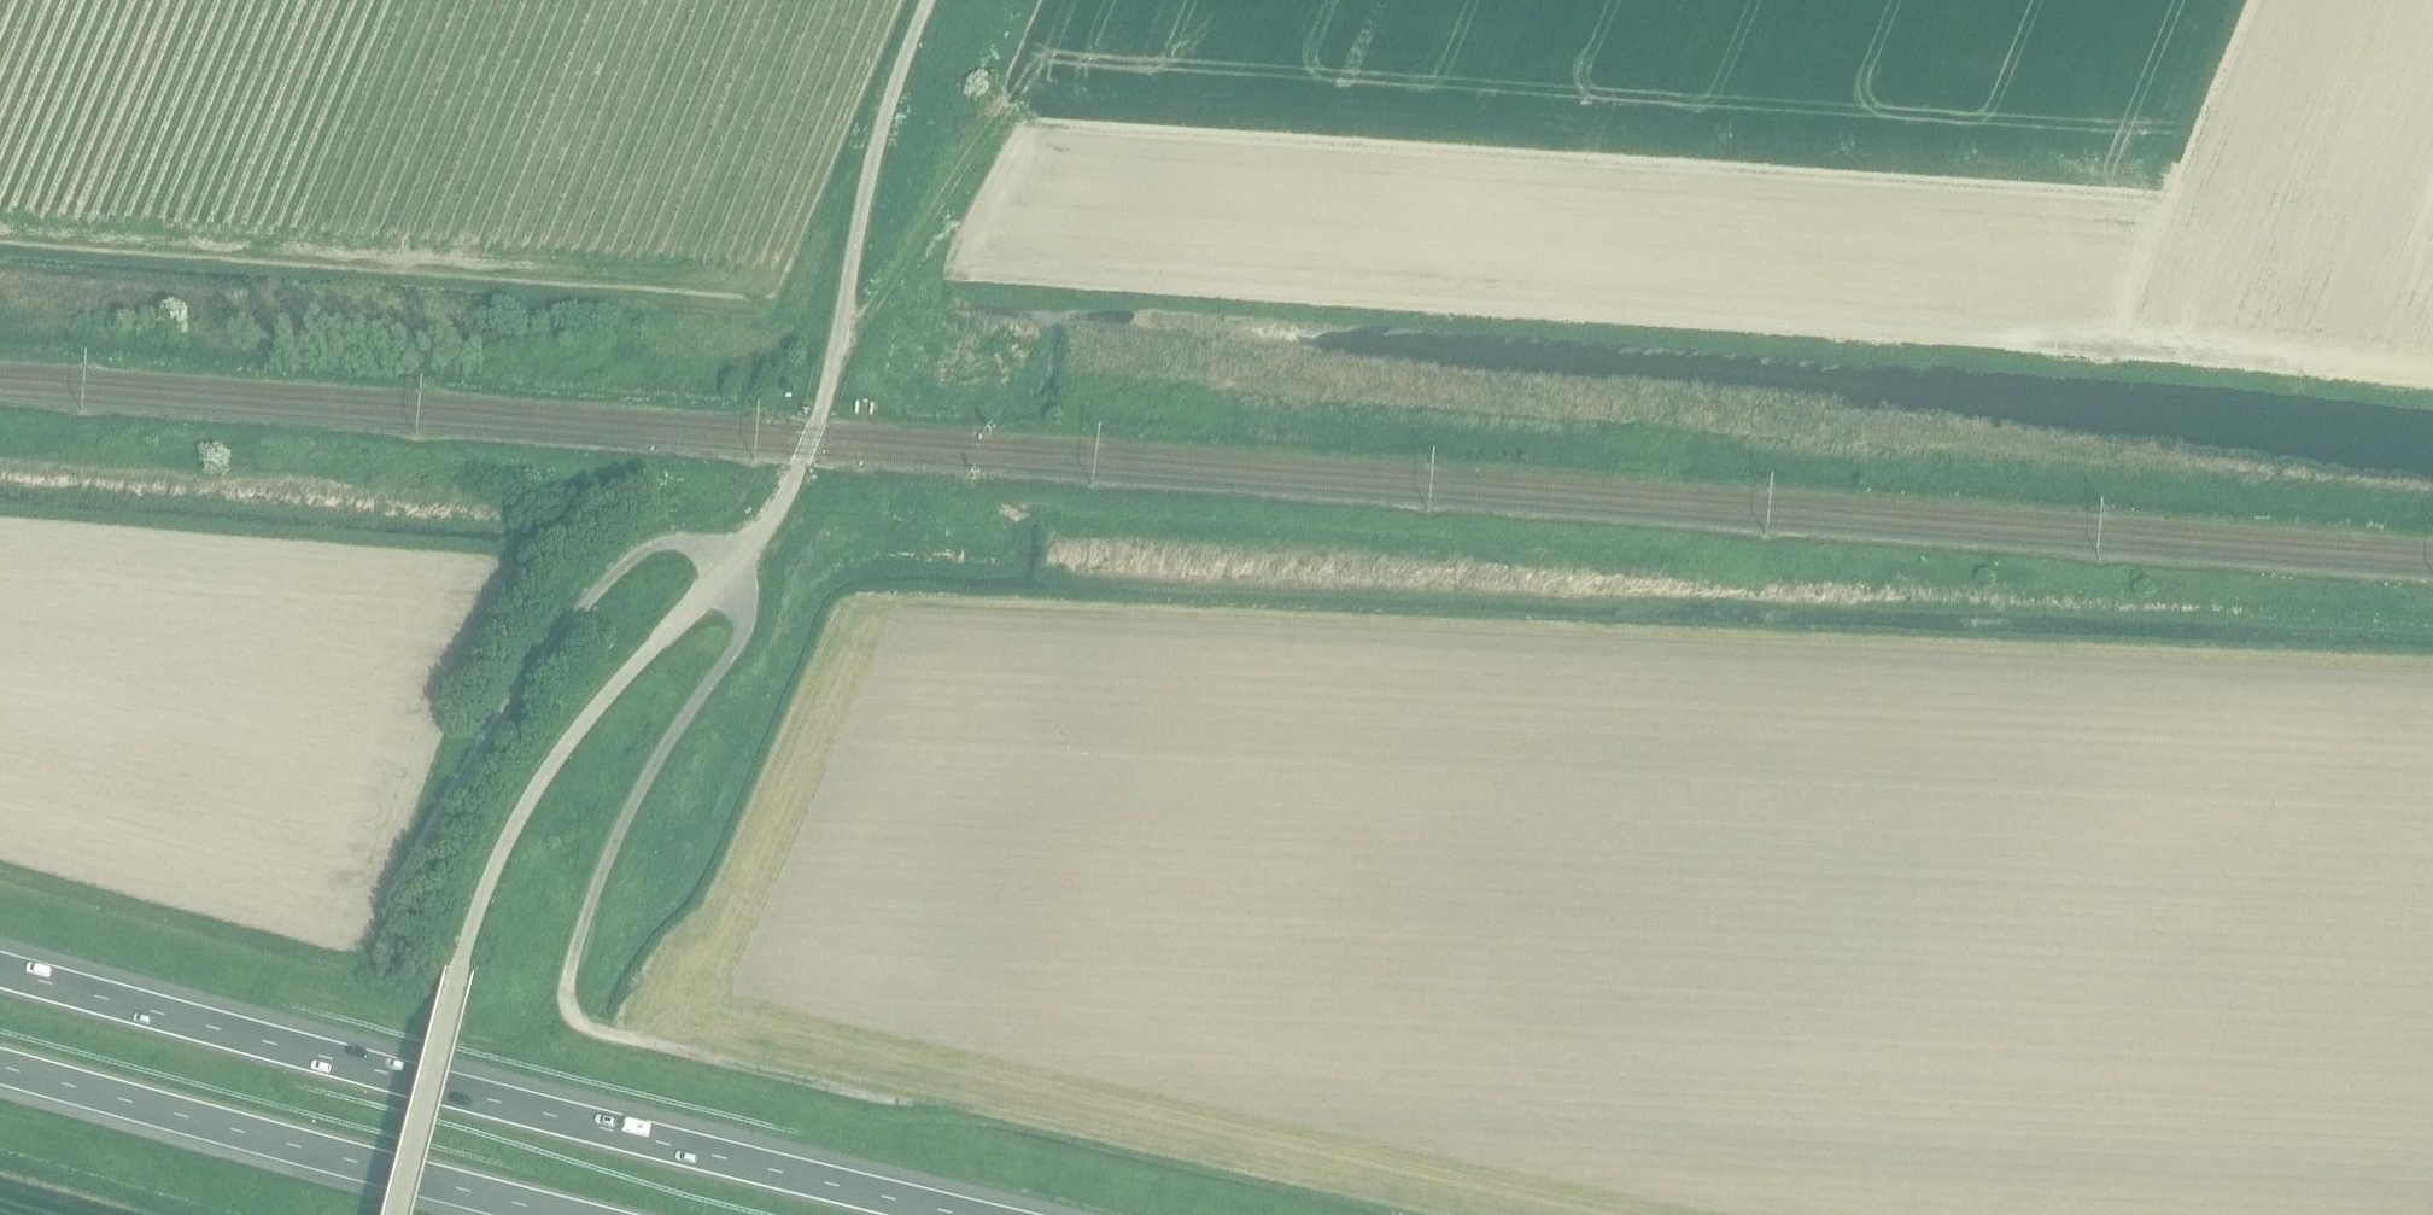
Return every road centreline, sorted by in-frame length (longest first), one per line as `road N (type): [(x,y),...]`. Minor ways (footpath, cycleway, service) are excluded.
road 1 (unclassified): [(397,1214),(474,920),(510,834),(570,737),(729,569),(798,469),(817,421),(882,117),(929,0)]
road 2 (motorway): [(977,1214),(0,970)]
road 3 (motorway): [(0,1065),(585,1214)]
road 4 (track): [(370,942),(510,702),(607,581),(642,548),(666,540),(693,543),(729,569)]
road 5 (track): [(573,1012),(597,1028),(947,1106)]

